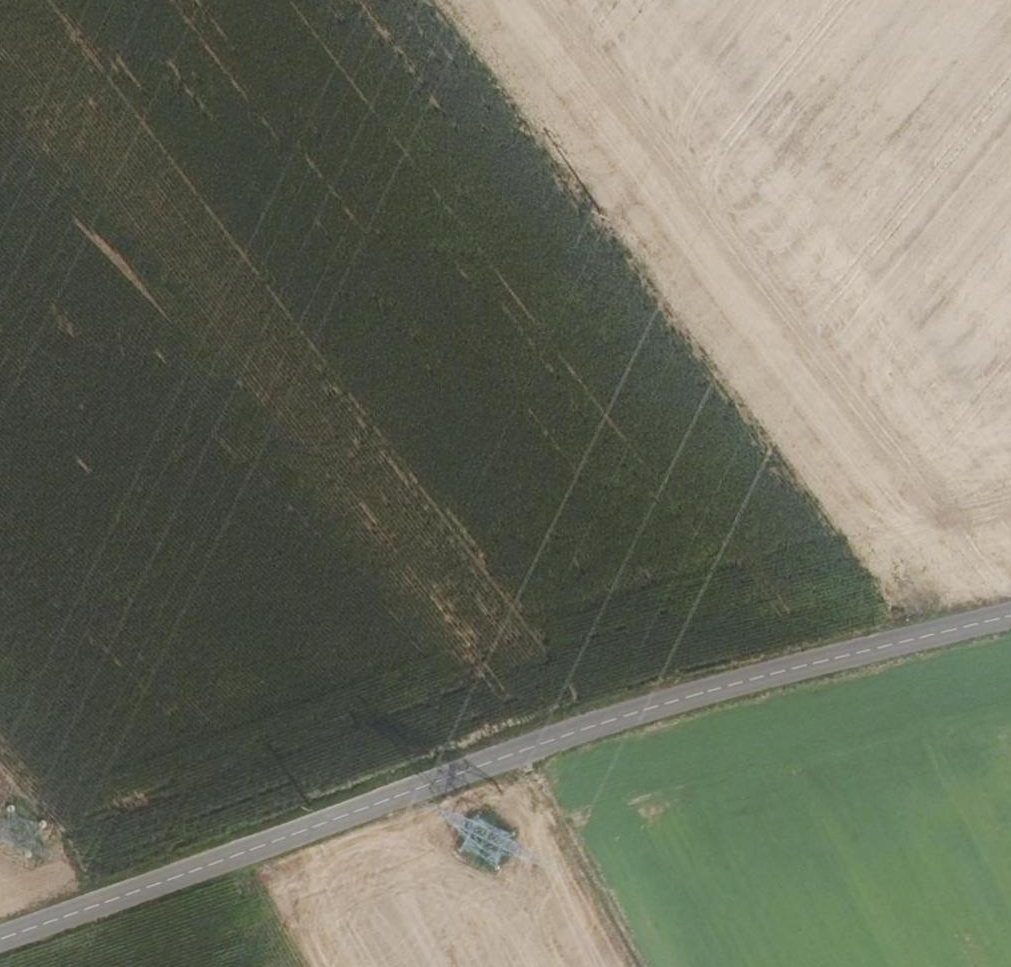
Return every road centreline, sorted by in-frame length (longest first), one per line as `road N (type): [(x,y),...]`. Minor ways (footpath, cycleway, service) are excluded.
road 1 (tertiary): [(0,937),(603,722),(1010,616)]
road 2 (track): [(521,751),(636,966)]

